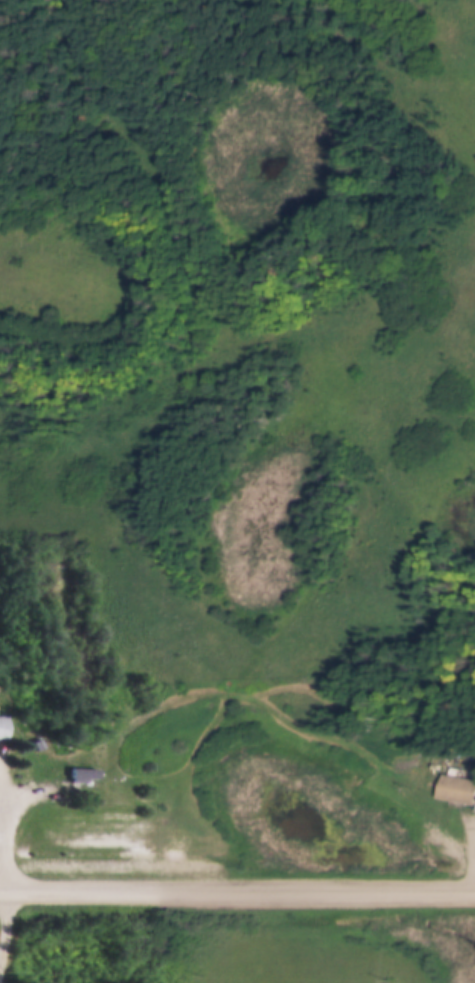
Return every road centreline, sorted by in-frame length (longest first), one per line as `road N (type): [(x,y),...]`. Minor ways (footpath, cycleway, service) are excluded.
road 1 (tertiary): [(474,891),(0,891)]

